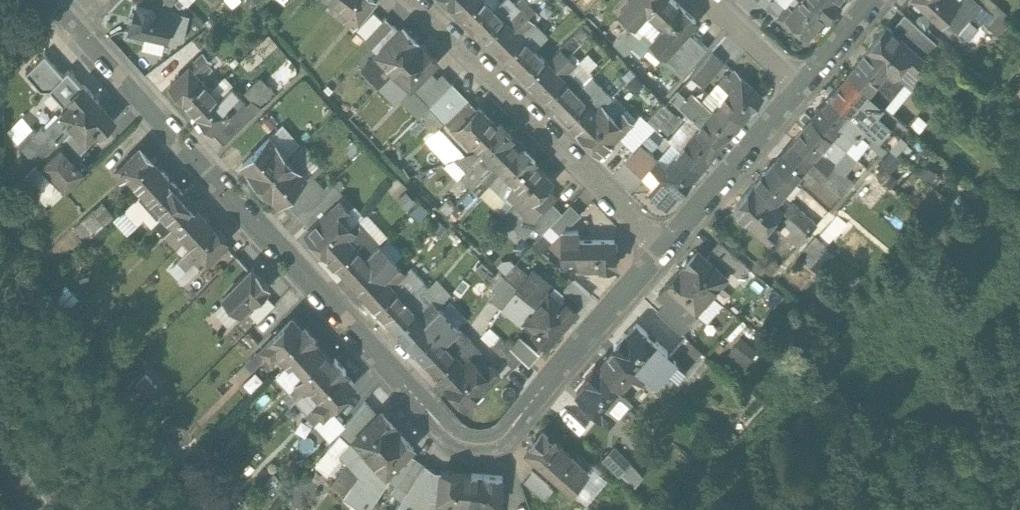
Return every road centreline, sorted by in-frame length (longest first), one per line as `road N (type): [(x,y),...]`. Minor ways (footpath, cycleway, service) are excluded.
road 1 (residential): [(669,249),(509,439),(475,444),(426,404),(79,19)]
road 2 (residential): [(401,0),(669,249)]
road 3 (residential): [(805,87),(669,249)]
road 4 (residential): [(805,87),(721,0)]

